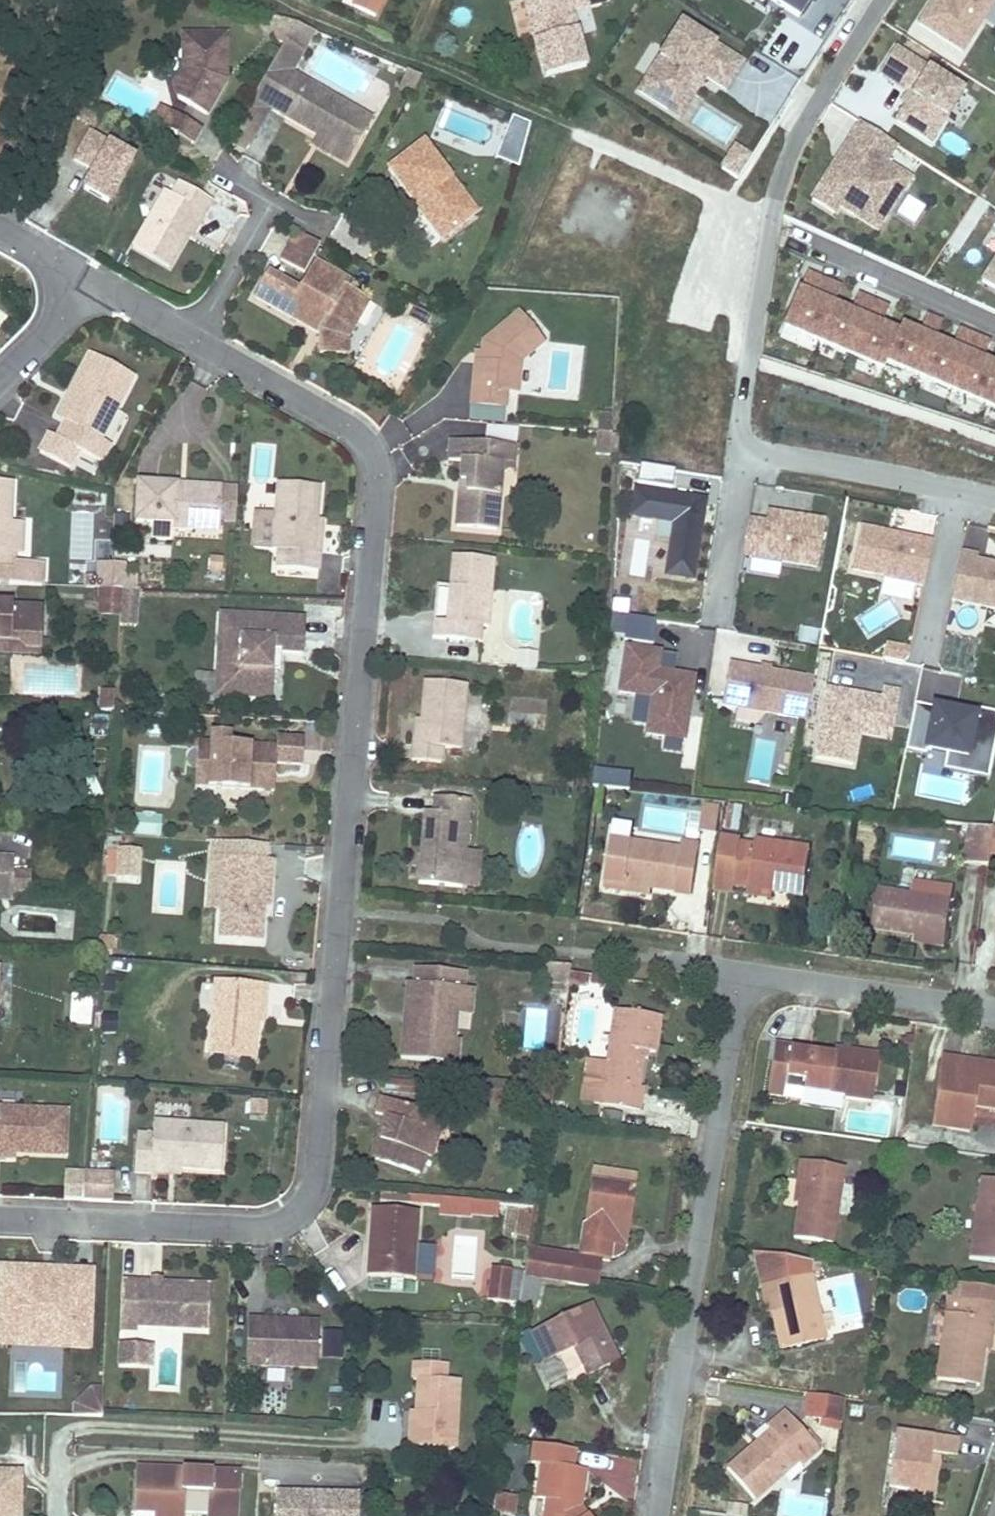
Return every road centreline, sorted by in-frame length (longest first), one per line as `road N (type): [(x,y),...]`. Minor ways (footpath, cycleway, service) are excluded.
road 1 (residential): [(190,332),(379,441),(313,1173),(295,1211),(256,1222),(0,1213)]
road 2 (residential): [(882,0),(800,130),(770,227),(740,458),(994,506)]
road 3 (residential): [(740,966),(656,1515)]
road 4 (residential): [(57,1515),(60,1427),(346,1437)]
road 5 (residential): [(994,1004),(740,966)]
road 6 (residential): [(740,966),(572,945)]
road 7 (residential): [(190,332),(269,195)]
road 8 (residential): [(0,379),(63,318),(89,276)]

